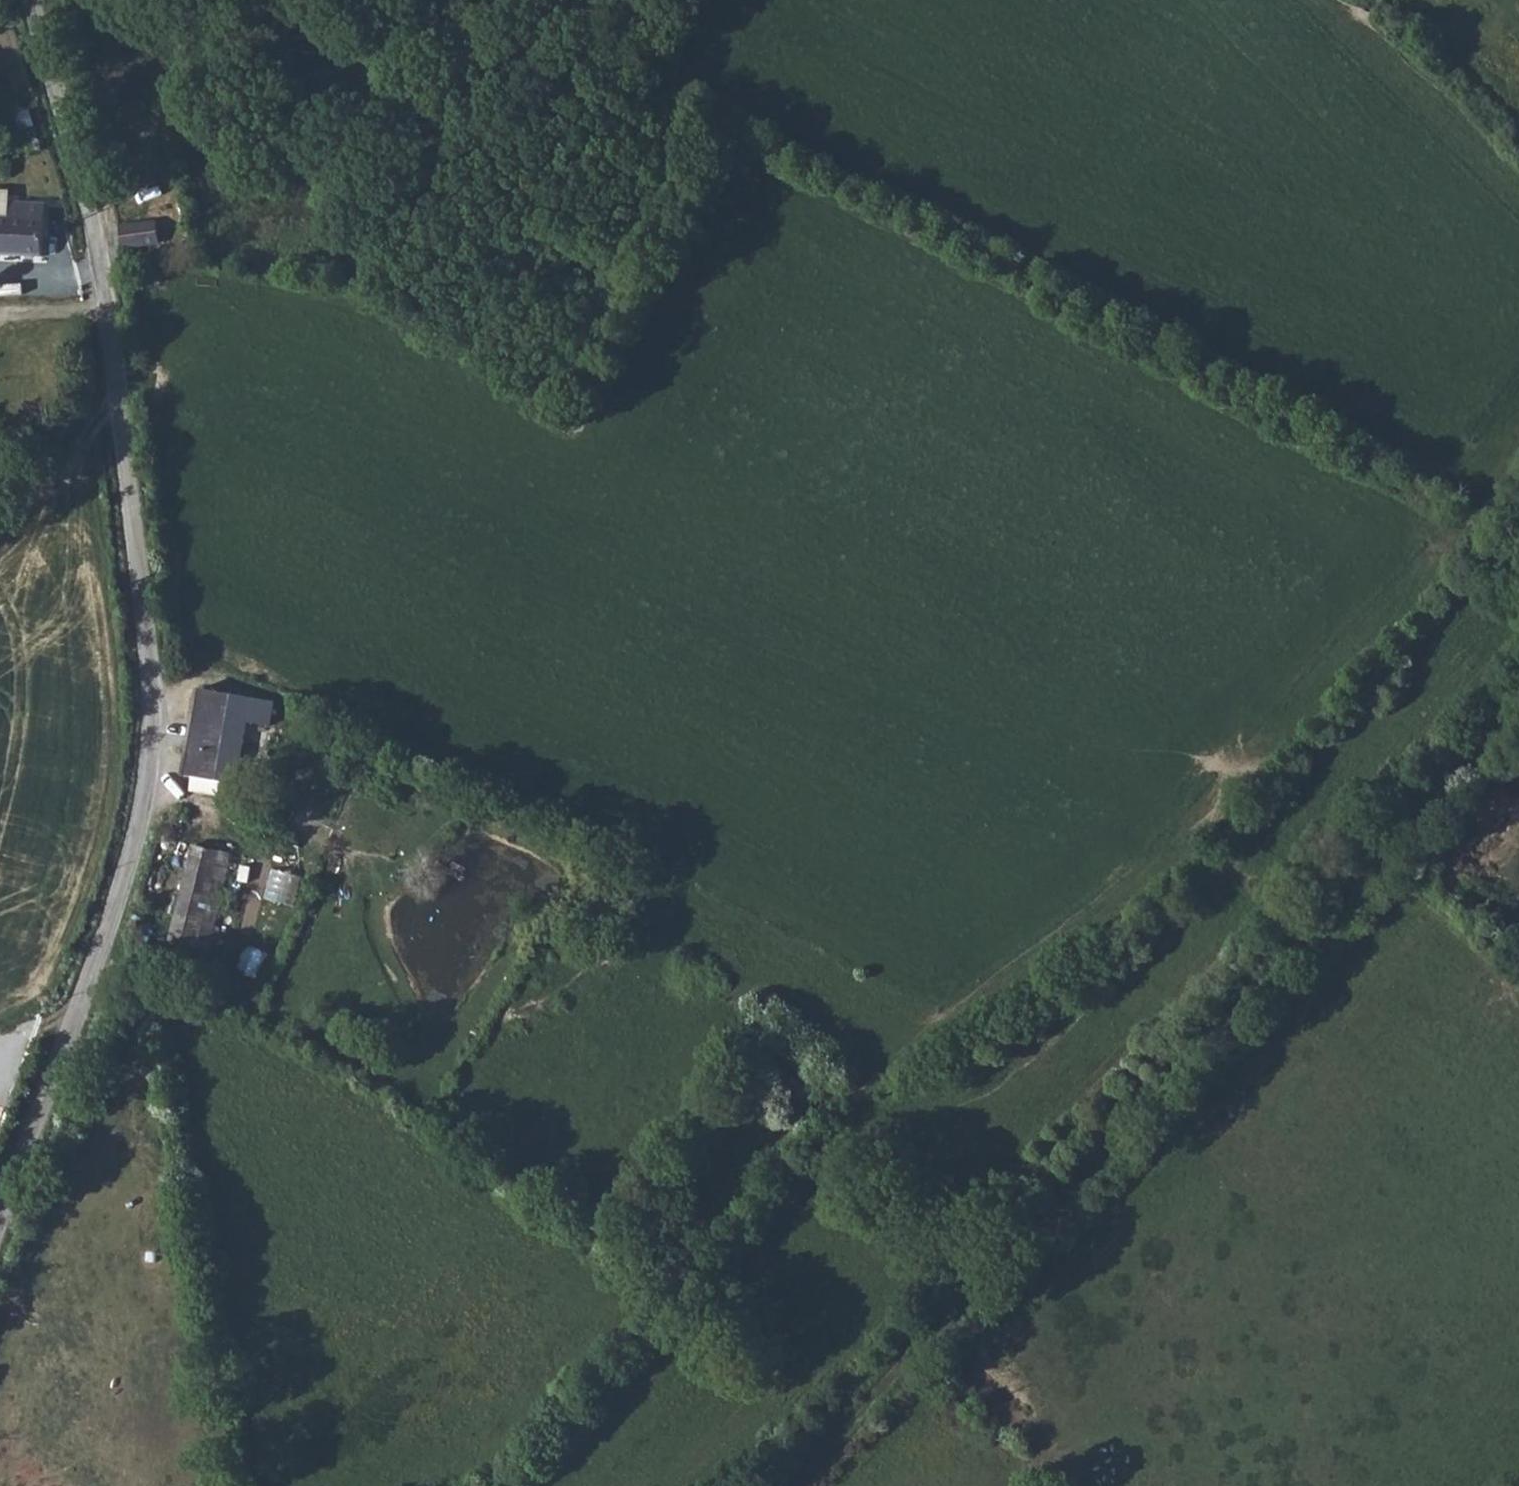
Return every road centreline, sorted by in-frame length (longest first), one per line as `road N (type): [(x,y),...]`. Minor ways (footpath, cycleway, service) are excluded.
road 1 (unclassified): [(0,1207),(132,855),(149,777),(147,615),(109,332),(37,0)]

